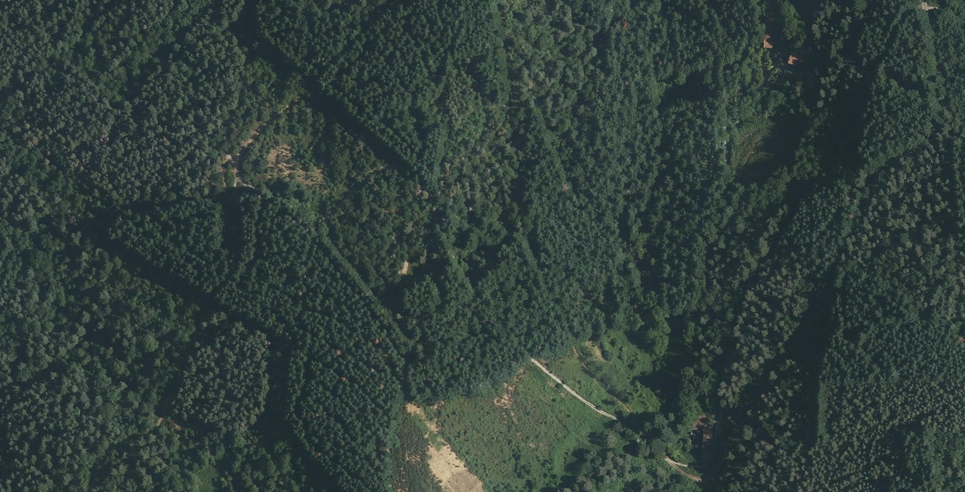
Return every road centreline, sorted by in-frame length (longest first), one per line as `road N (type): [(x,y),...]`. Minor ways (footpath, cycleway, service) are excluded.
road 1 (track): [(274,491),(284,369),(302,317),(312,245),(333,212),(389,165),(421,181),(463,278),(545,370),(686,466),(709,462),(718,425)]
road 2 (track): [(718,425),(739,295),(865,111),(902,20),(913,6),(933,3)]
road 3 (track): [(391,491),(403,279),(412,201),(423,185)]

